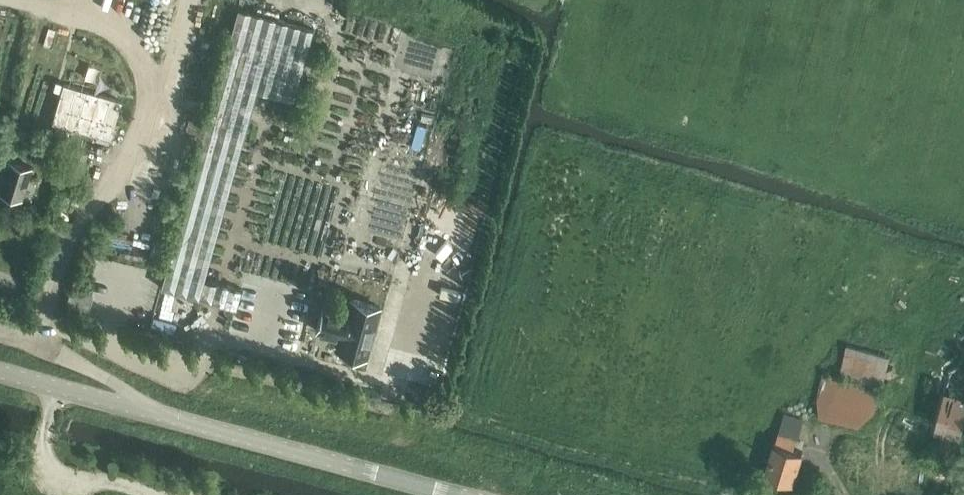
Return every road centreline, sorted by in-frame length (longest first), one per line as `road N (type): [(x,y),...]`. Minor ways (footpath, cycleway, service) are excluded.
road 1 (unclassified): [(449,494),(0,372)]
road 2 (track): [(4,0),(104,28),(142,70),(148,102),(118,178),(53,273),(41,328)]
road 3 (track): [(858,440),(902,398),(933,345),(963,327)]

